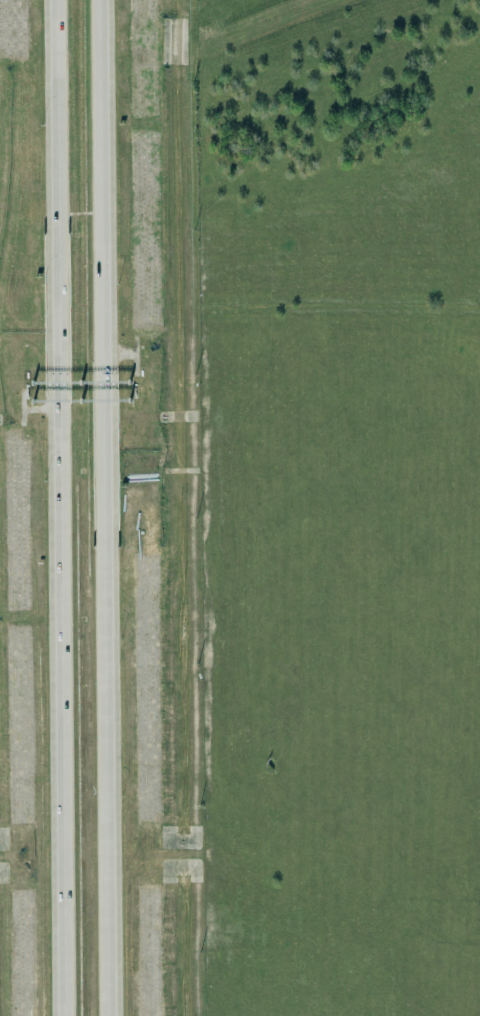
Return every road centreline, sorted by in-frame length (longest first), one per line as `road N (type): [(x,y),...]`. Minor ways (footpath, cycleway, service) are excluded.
road 1 (motorway): [(109,1015),(101,0)]
road 2 (motorway): [(55,0),(63,1015)]

